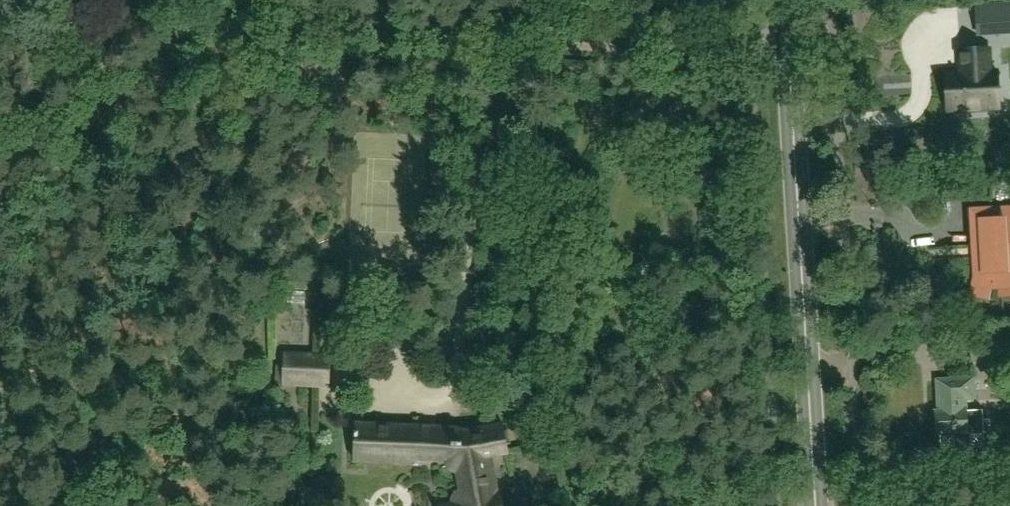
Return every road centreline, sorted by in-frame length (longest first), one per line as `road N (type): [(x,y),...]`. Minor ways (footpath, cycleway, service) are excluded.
road 1 (residential): [(788,40),(396,33),(257,0)]
road 2 (primary): [(815,505),(788,40)]

